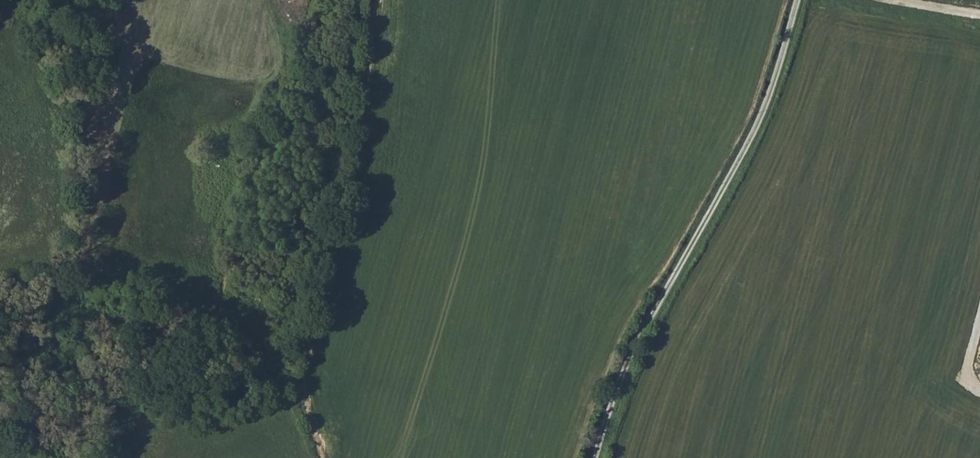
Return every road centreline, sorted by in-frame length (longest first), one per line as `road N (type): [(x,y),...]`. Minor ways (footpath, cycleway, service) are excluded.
road 1 (track): [(595,457),(632,353),(758,122),(797,0)]

